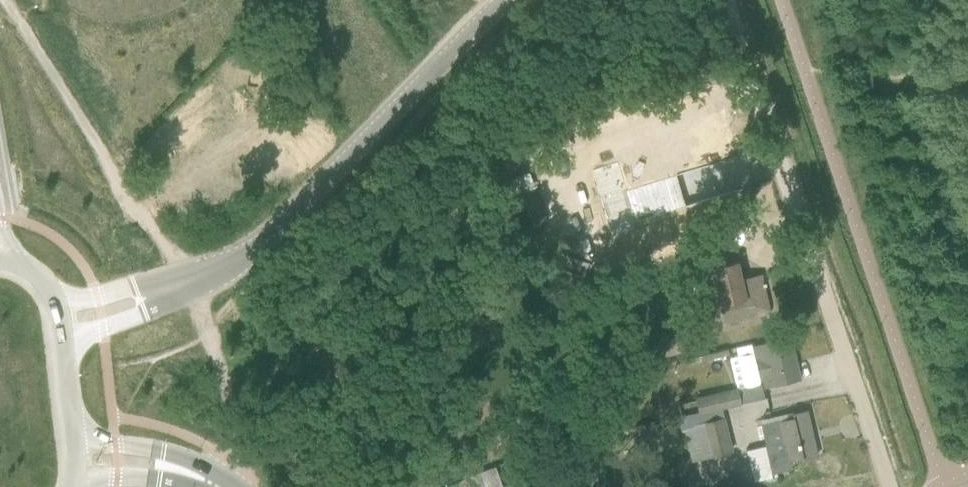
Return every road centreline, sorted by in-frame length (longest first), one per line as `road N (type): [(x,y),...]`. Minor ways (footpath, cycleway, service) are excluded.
road 1 (residential): [(887,486),(727,0)]
road 2 (track): [(556,0),(203,304)]
road 3 (residential): [(503,0),(239,251),(159,294)]
road 4 (track): [(4,0),(133,198)]
road 5 (tertiary): [(229,486),(165,454),(69,442)]
road 6 (tertiary): [(72,478),(157,478),(199,486)]

